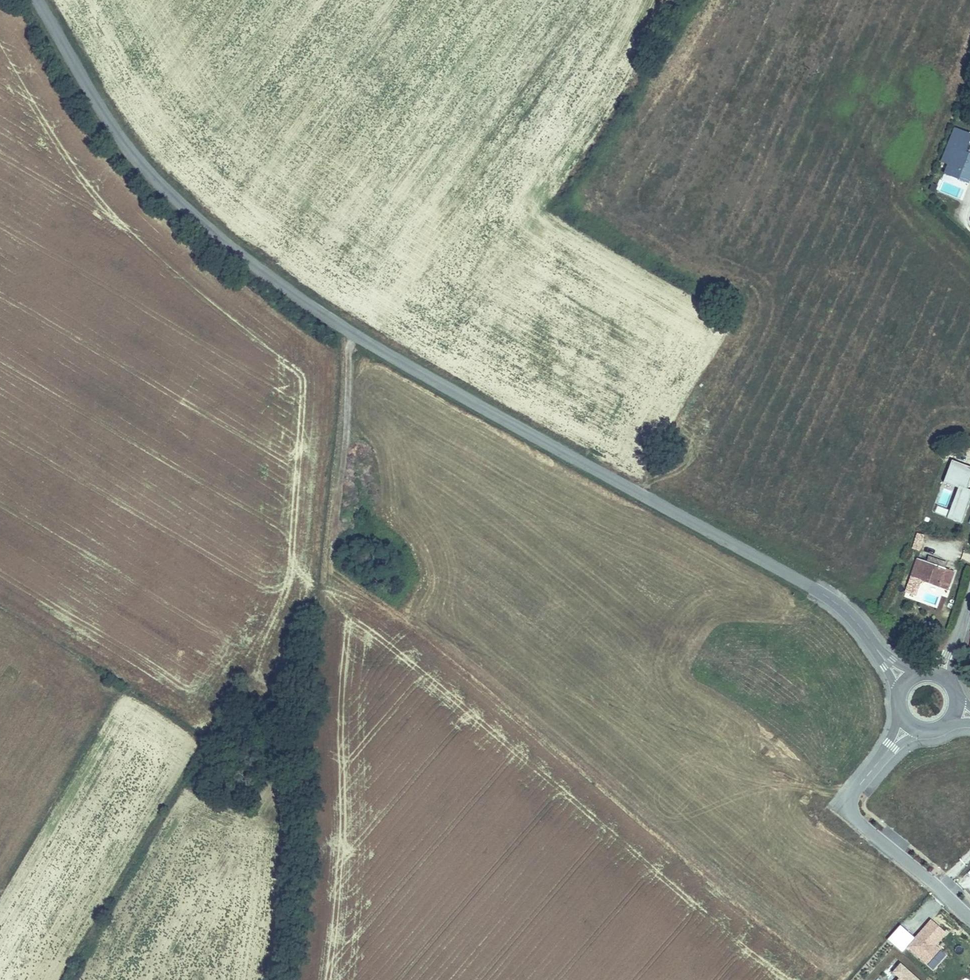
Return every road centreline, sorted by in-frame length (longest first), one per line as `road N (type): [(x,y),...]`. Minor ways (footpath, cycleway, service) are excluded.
road 1 (tertiary): [(909,682),(822,594),(344,329),(153,177),(41,0)]
road 2 (residential): [(969,917),(853,817),(859,786),(908,723)]

